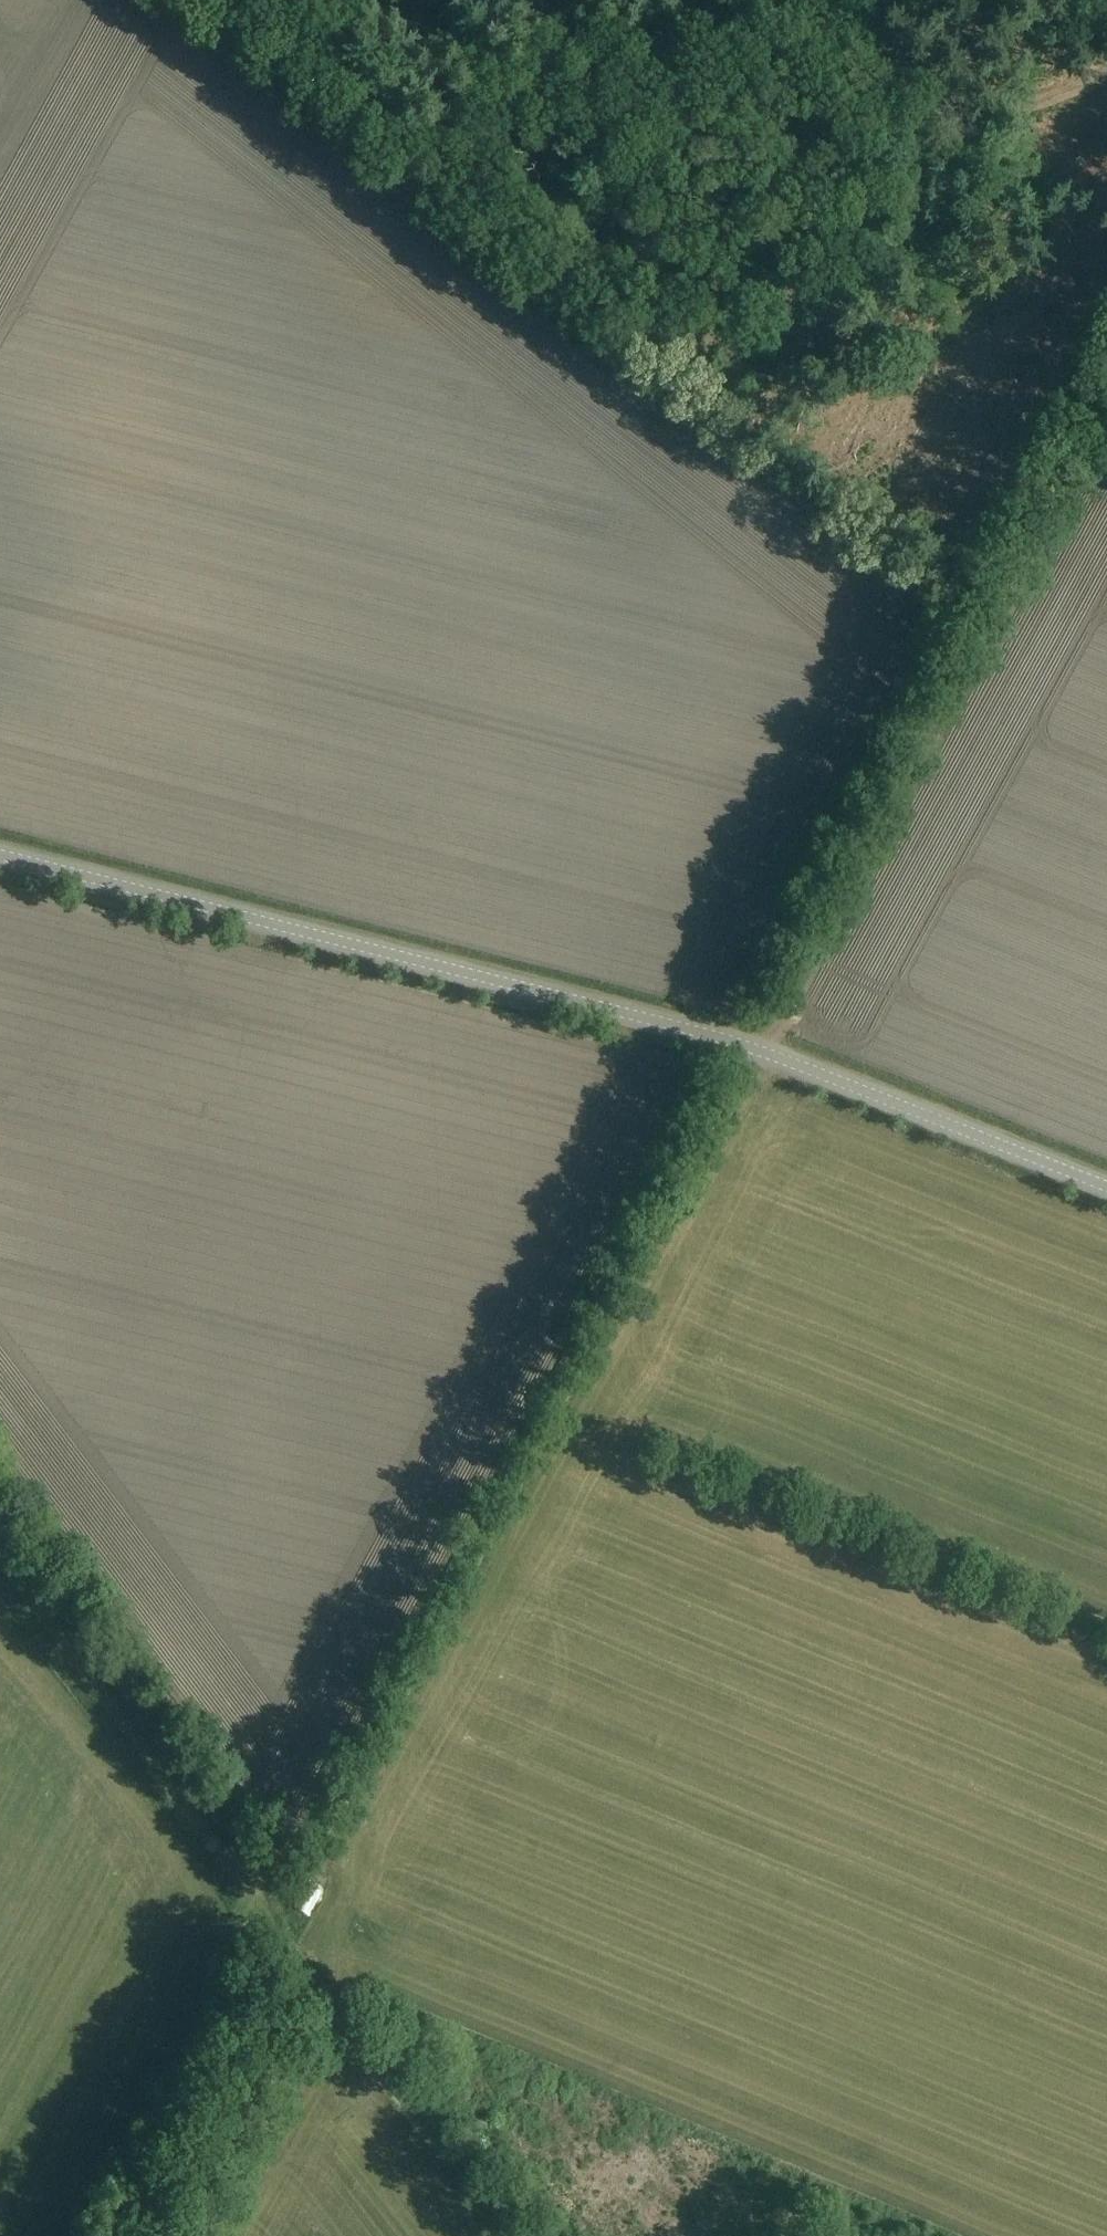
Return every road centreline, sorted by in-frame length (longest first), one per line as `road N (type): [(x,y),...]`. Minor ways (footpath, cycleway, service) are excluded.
road 1 (tertiary): [(1106,1187),(697,1031),(0,855)]
road 2 (track): [(504,2235),(0,1562)]

